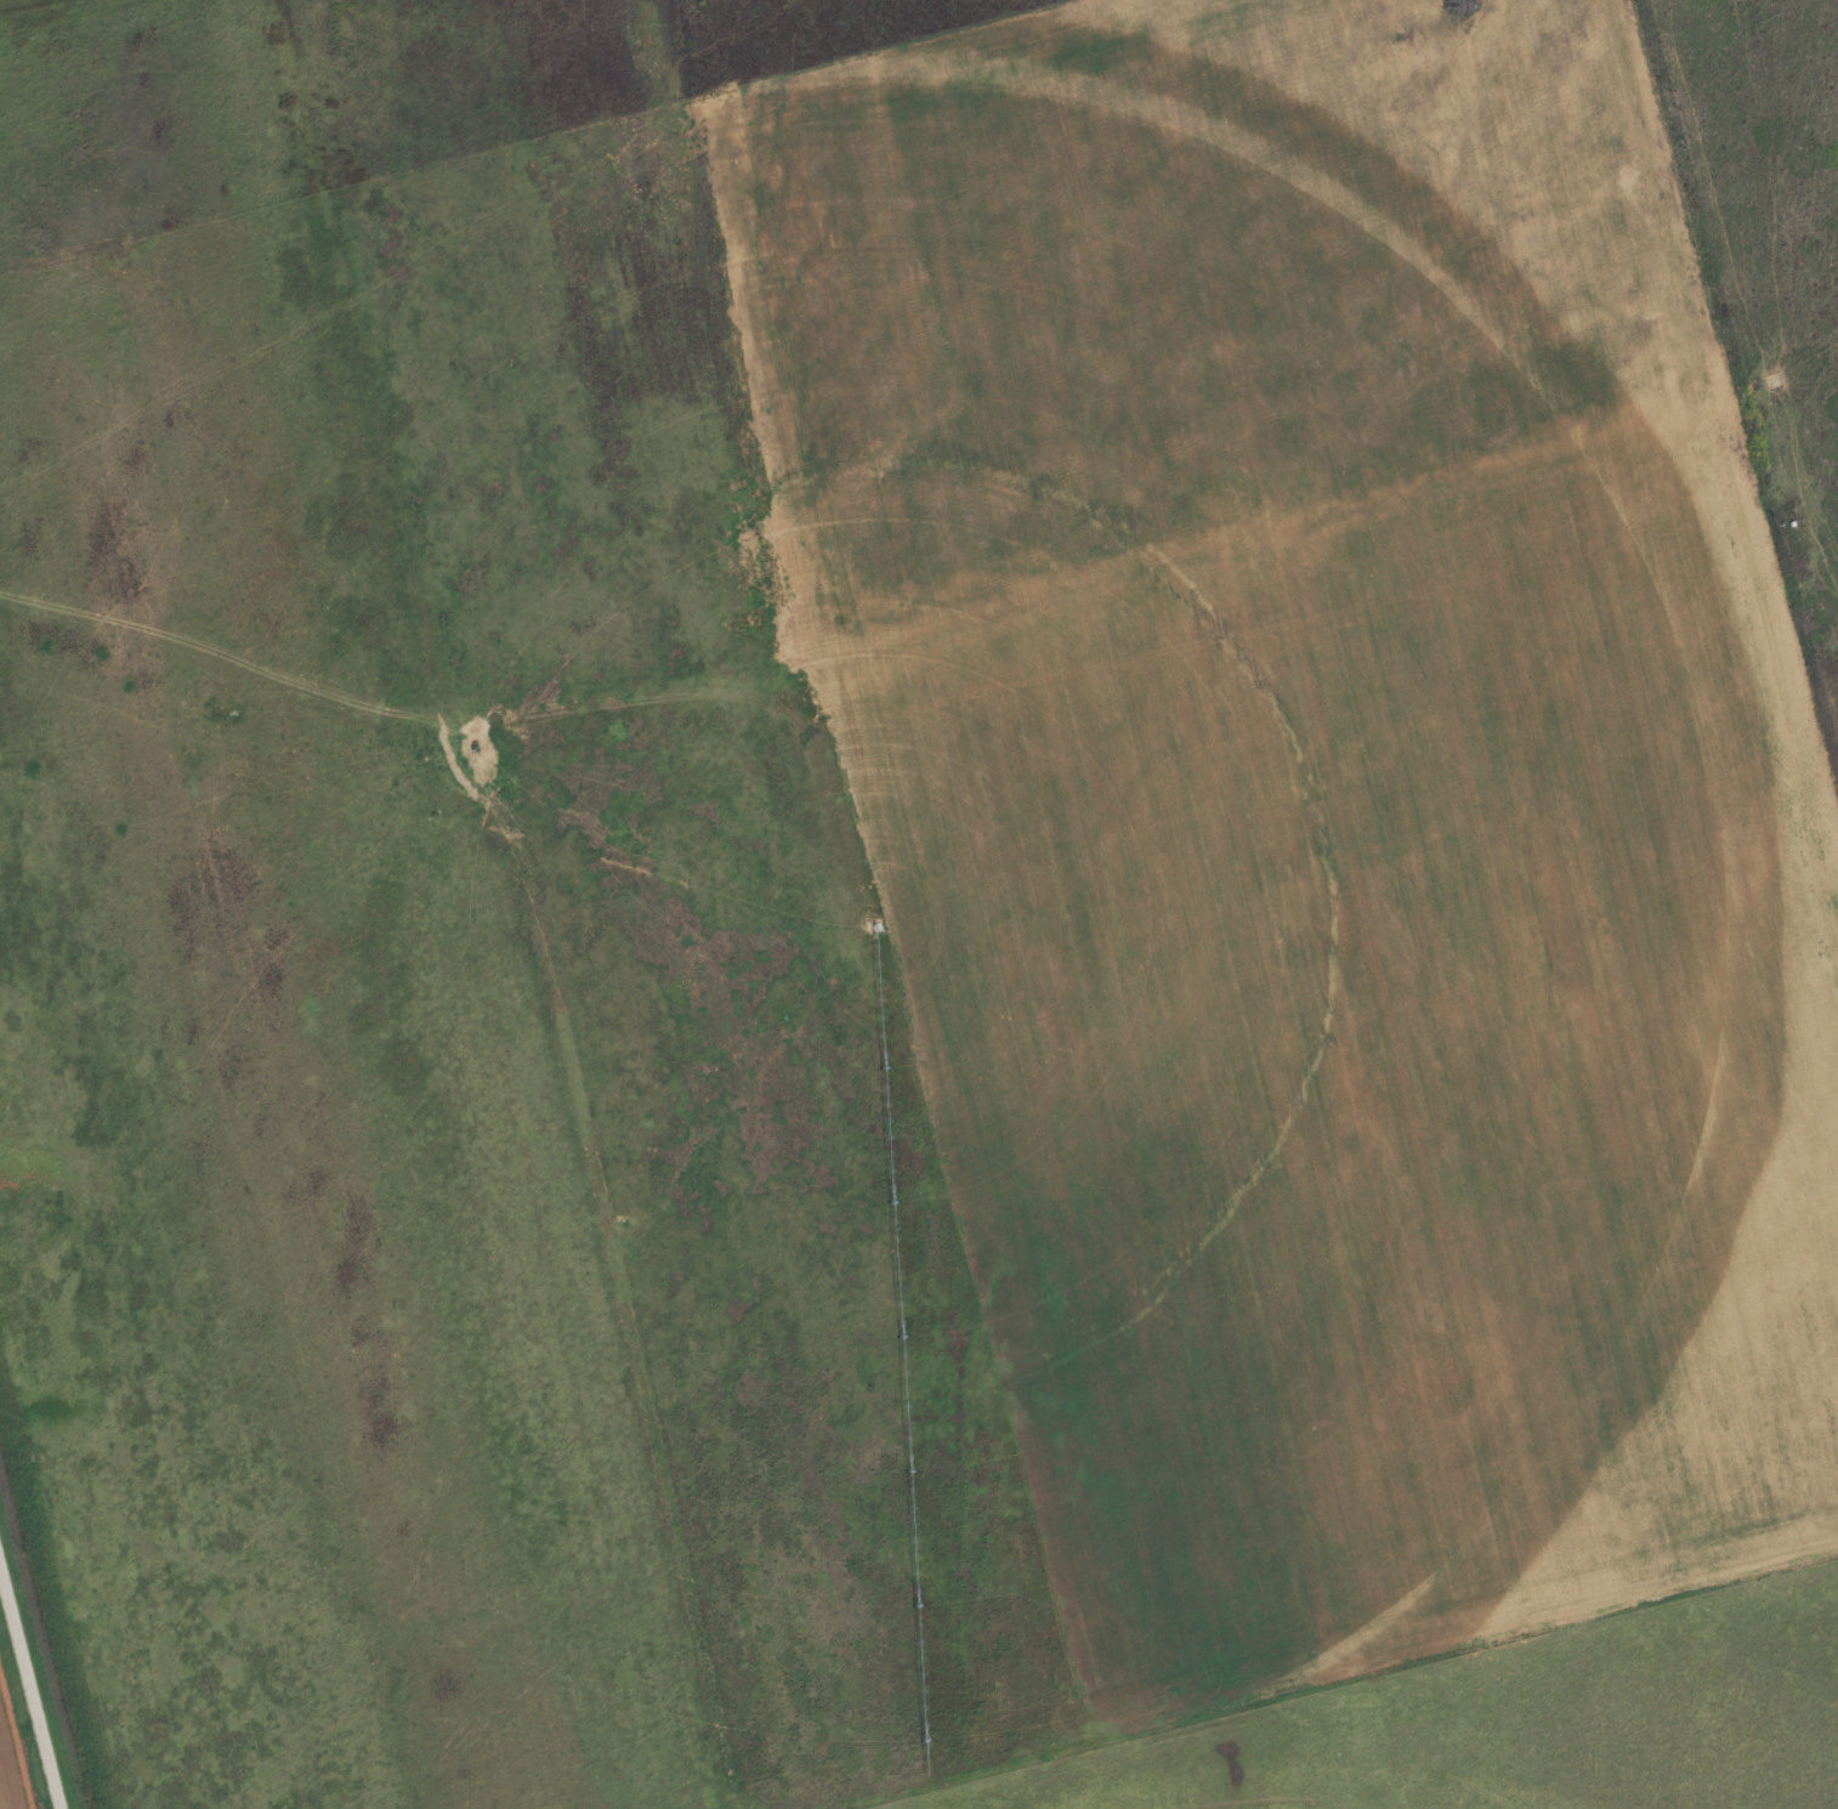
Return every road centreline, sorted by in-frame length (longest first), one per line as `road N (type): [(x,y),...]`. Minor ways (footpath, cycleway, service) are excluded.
road 1 (tertiary): [(55,1808),(0,1591)]

